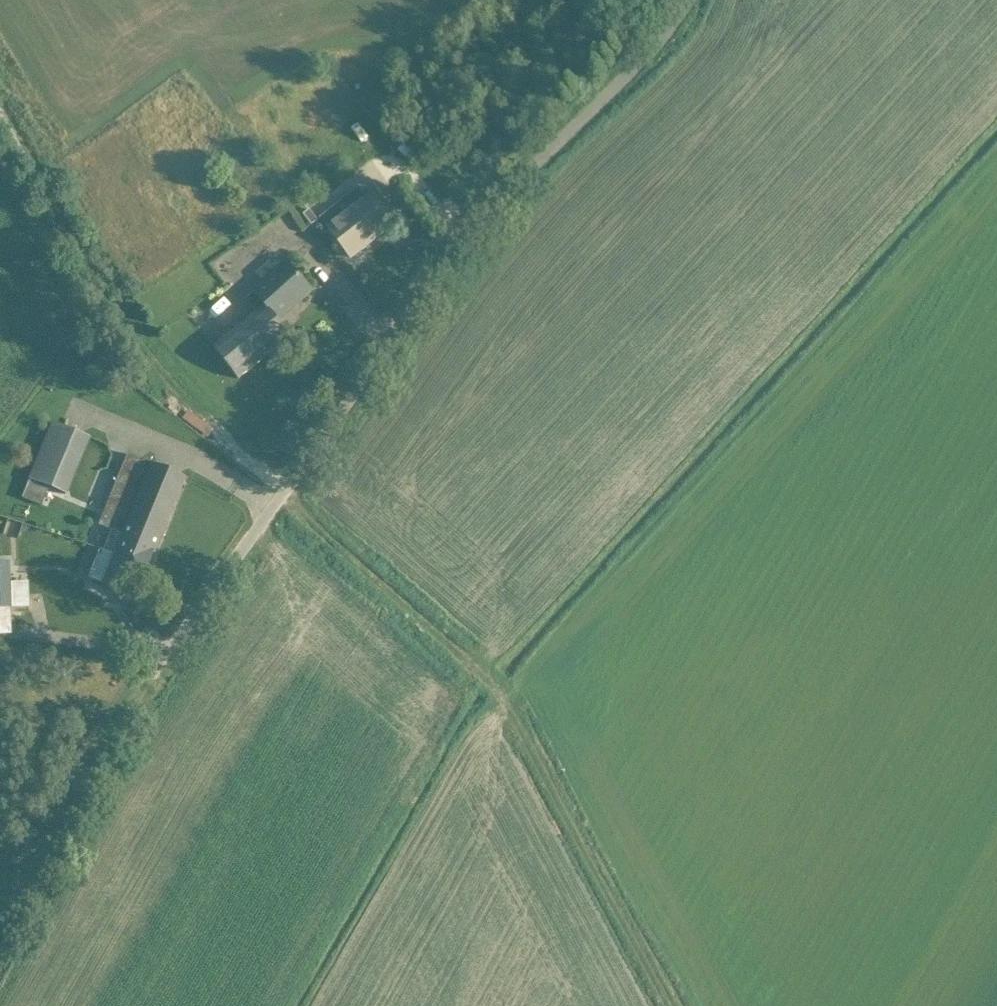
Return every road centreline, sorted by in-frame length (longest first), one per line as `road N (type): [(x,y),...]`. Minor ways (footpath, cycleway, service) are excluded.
road 1 (unclassified): [(188,670),(472,262),(570,142),(675,40),(690,0)]
road 2 (track): [(671,1005),(486,675),(293,519)]
road 3 (track): [(0,948),(148,697),(188,670)]

